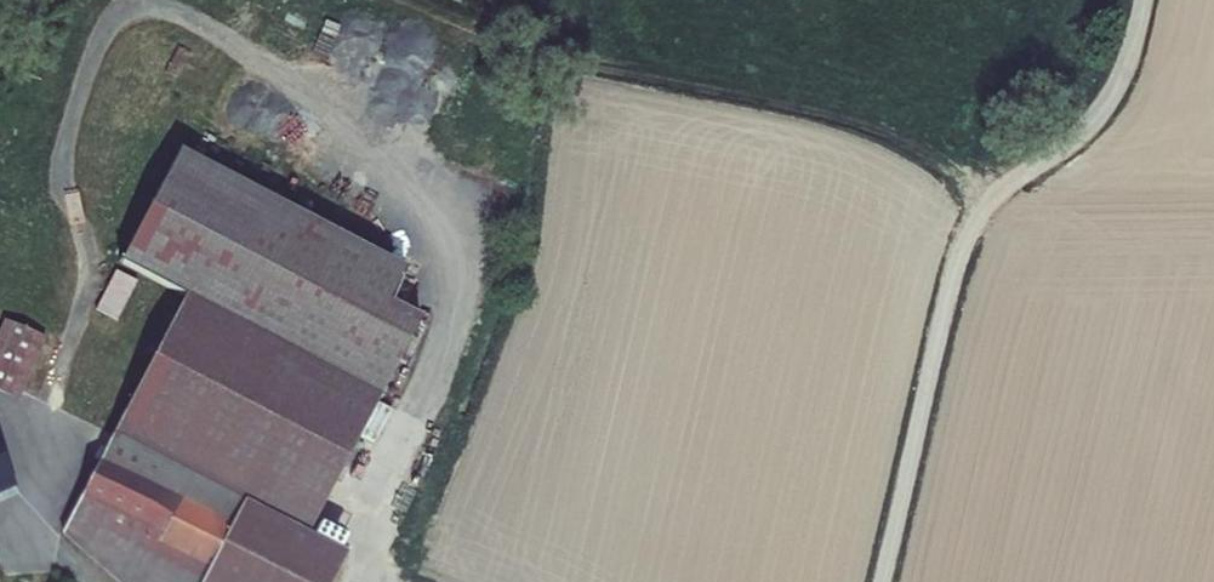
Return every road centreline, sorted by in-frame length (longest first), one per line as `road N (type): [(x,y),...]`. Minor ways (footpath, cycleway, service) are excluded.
road 1 (track): [(994,206),(894,132),(734,89),(529,55),(371,0)]
road 2 (track): [(885,581),(975,242),(994,206),(1070,157),(1109,115),(1141,44),(1149,0)]

